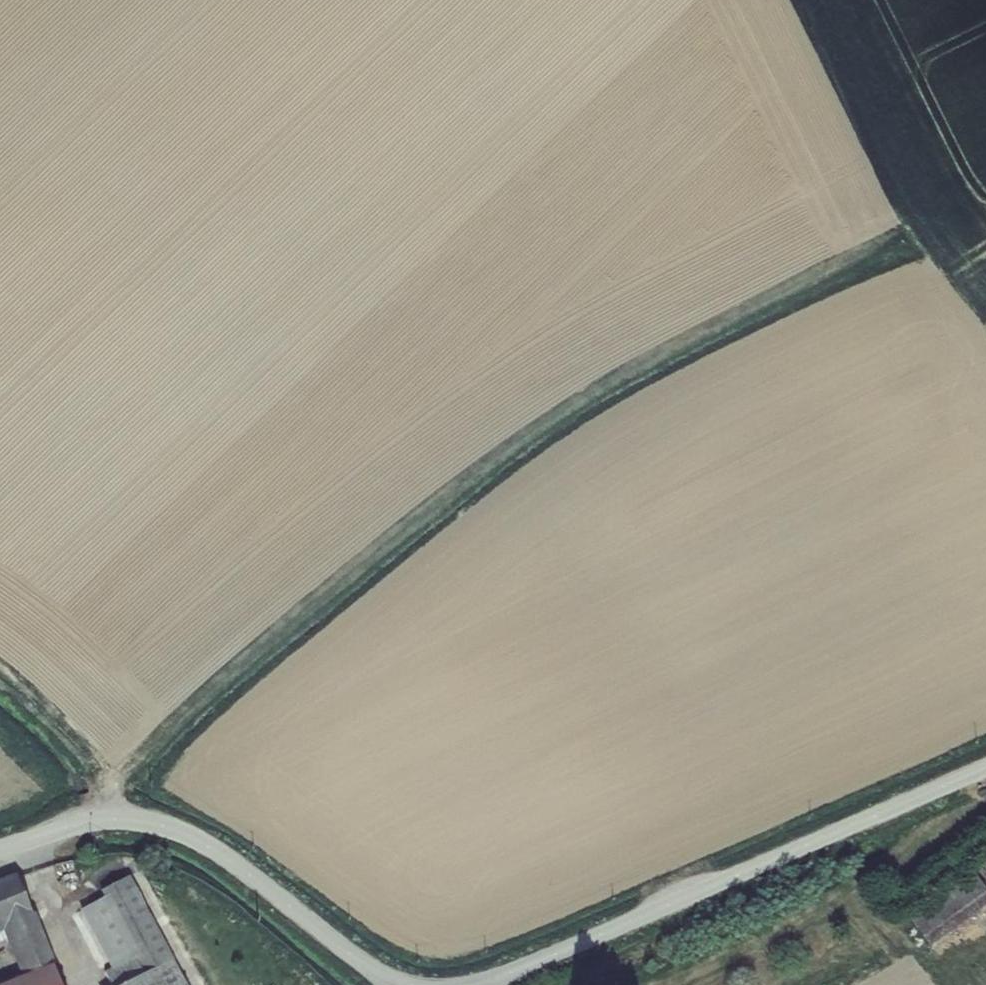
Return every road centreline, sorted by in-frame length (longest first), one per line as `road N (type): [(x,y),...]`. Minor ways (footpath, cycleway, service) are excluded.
road 1 (unclassified): [(985,768),(477,984)]
road 2 (unclassified): [(407,984),(377,973),(176,829),(107,819),(0,849)]

